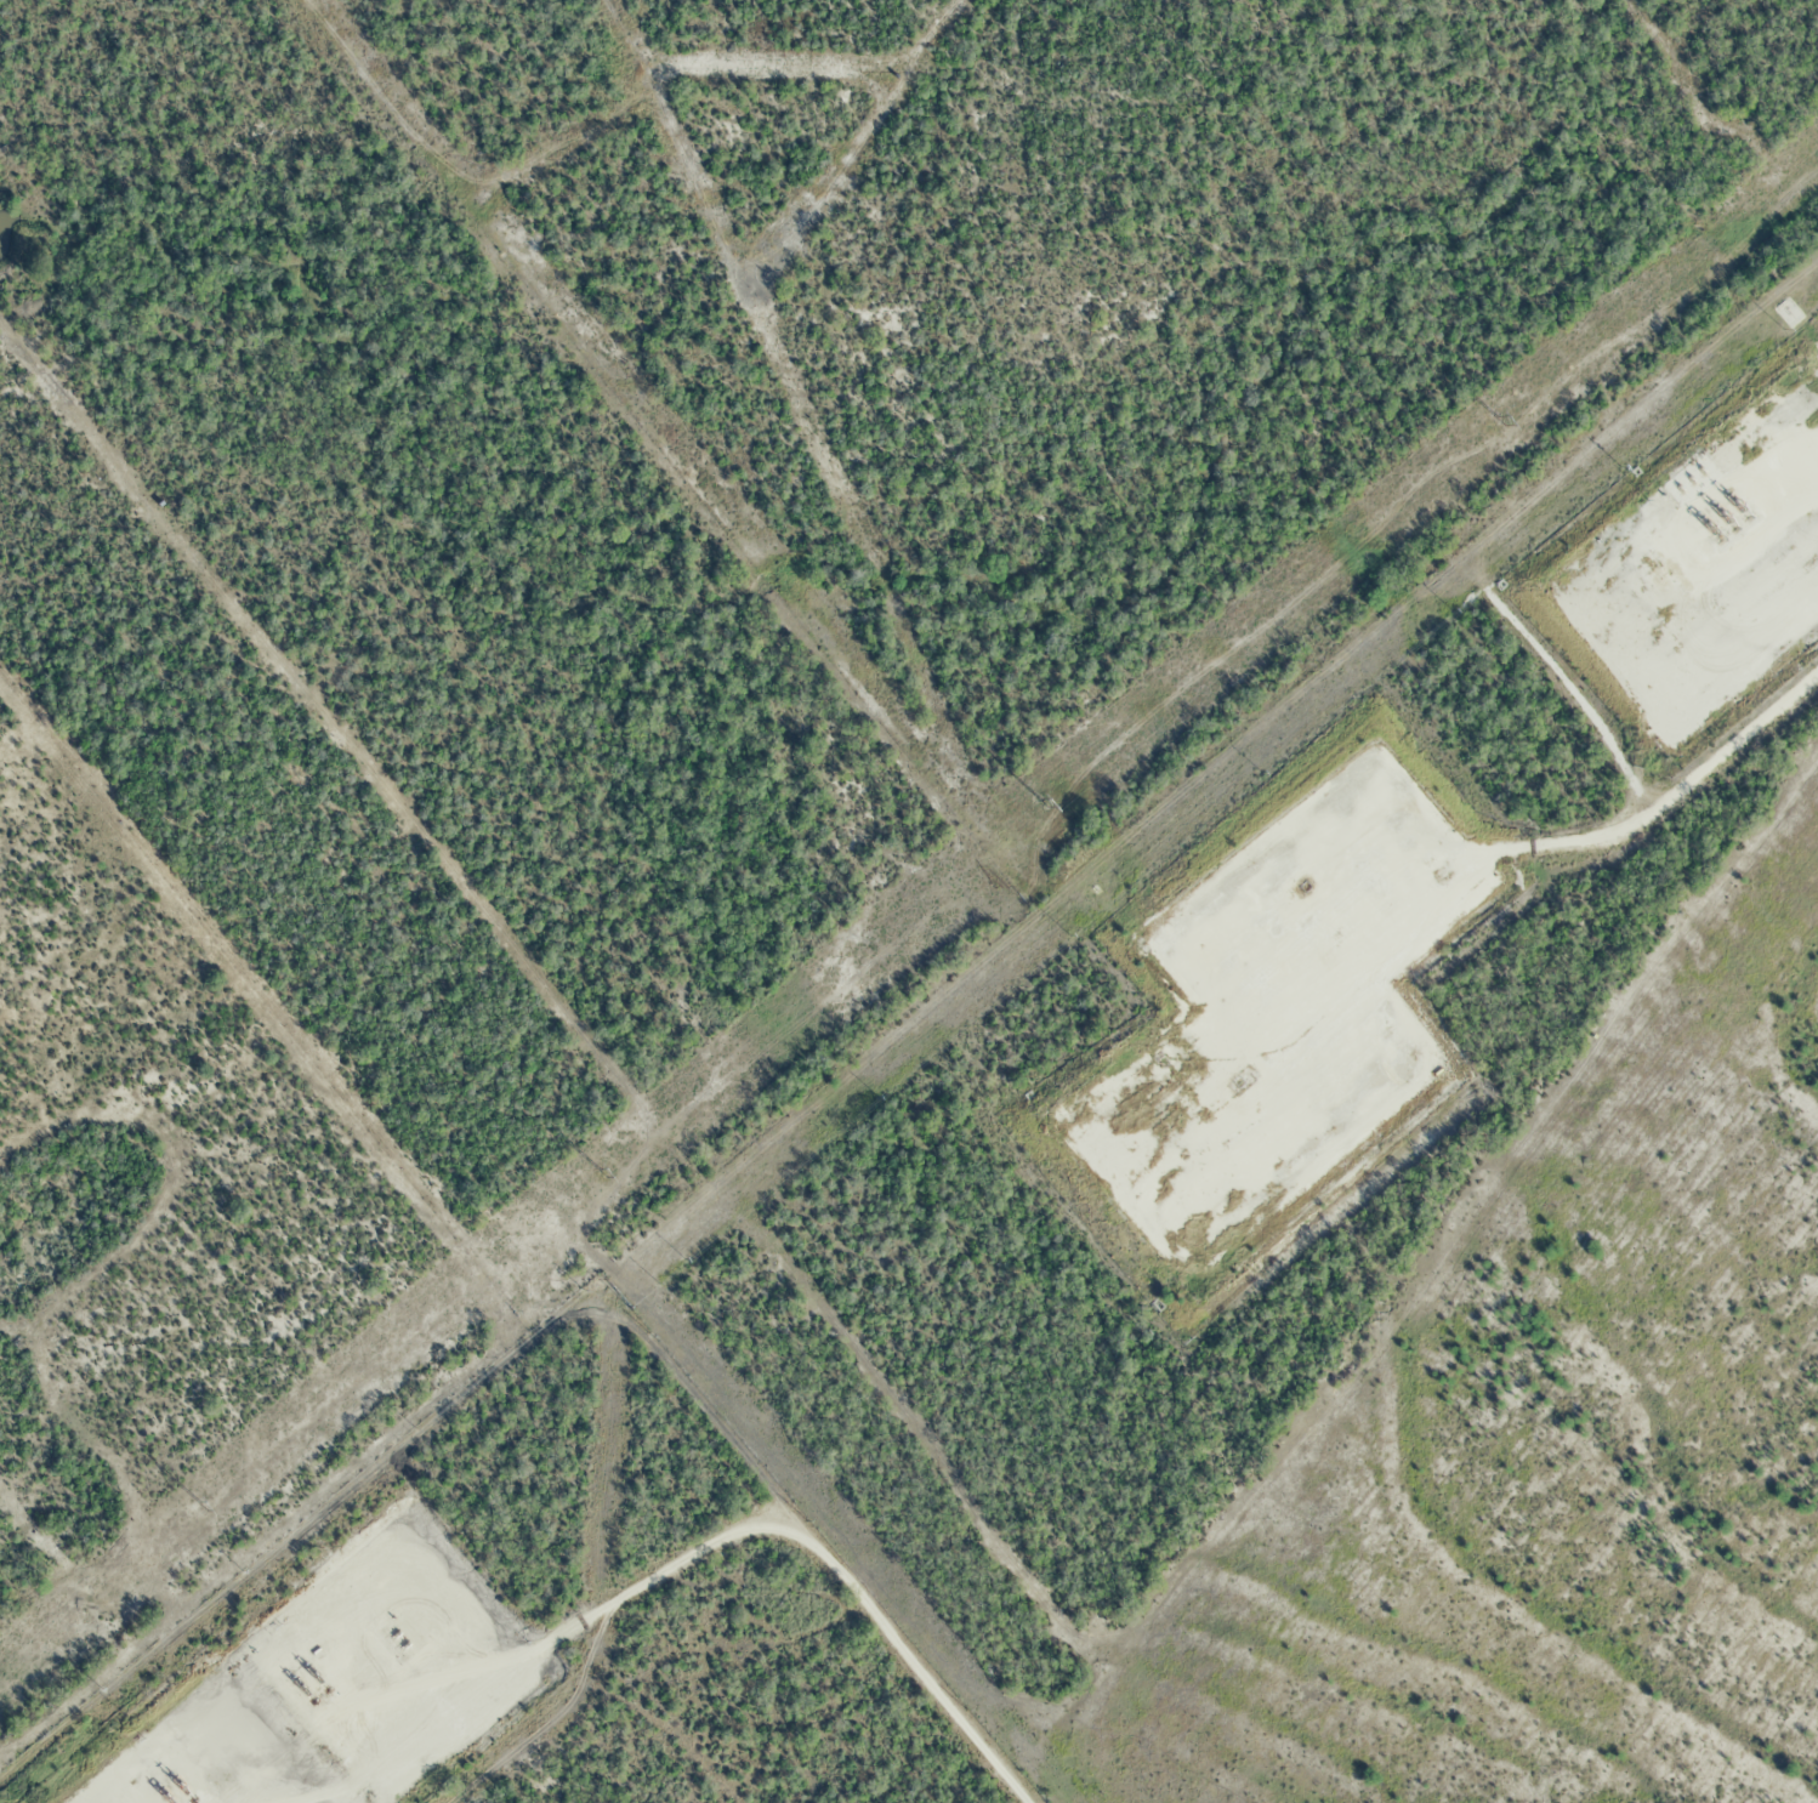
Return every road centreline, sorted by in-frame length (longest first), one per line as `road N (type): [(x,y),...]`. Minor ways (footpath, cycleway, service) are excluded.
road 1 (track): [(253,1802),(746,1523),(782,1517),(1029,1802)]

